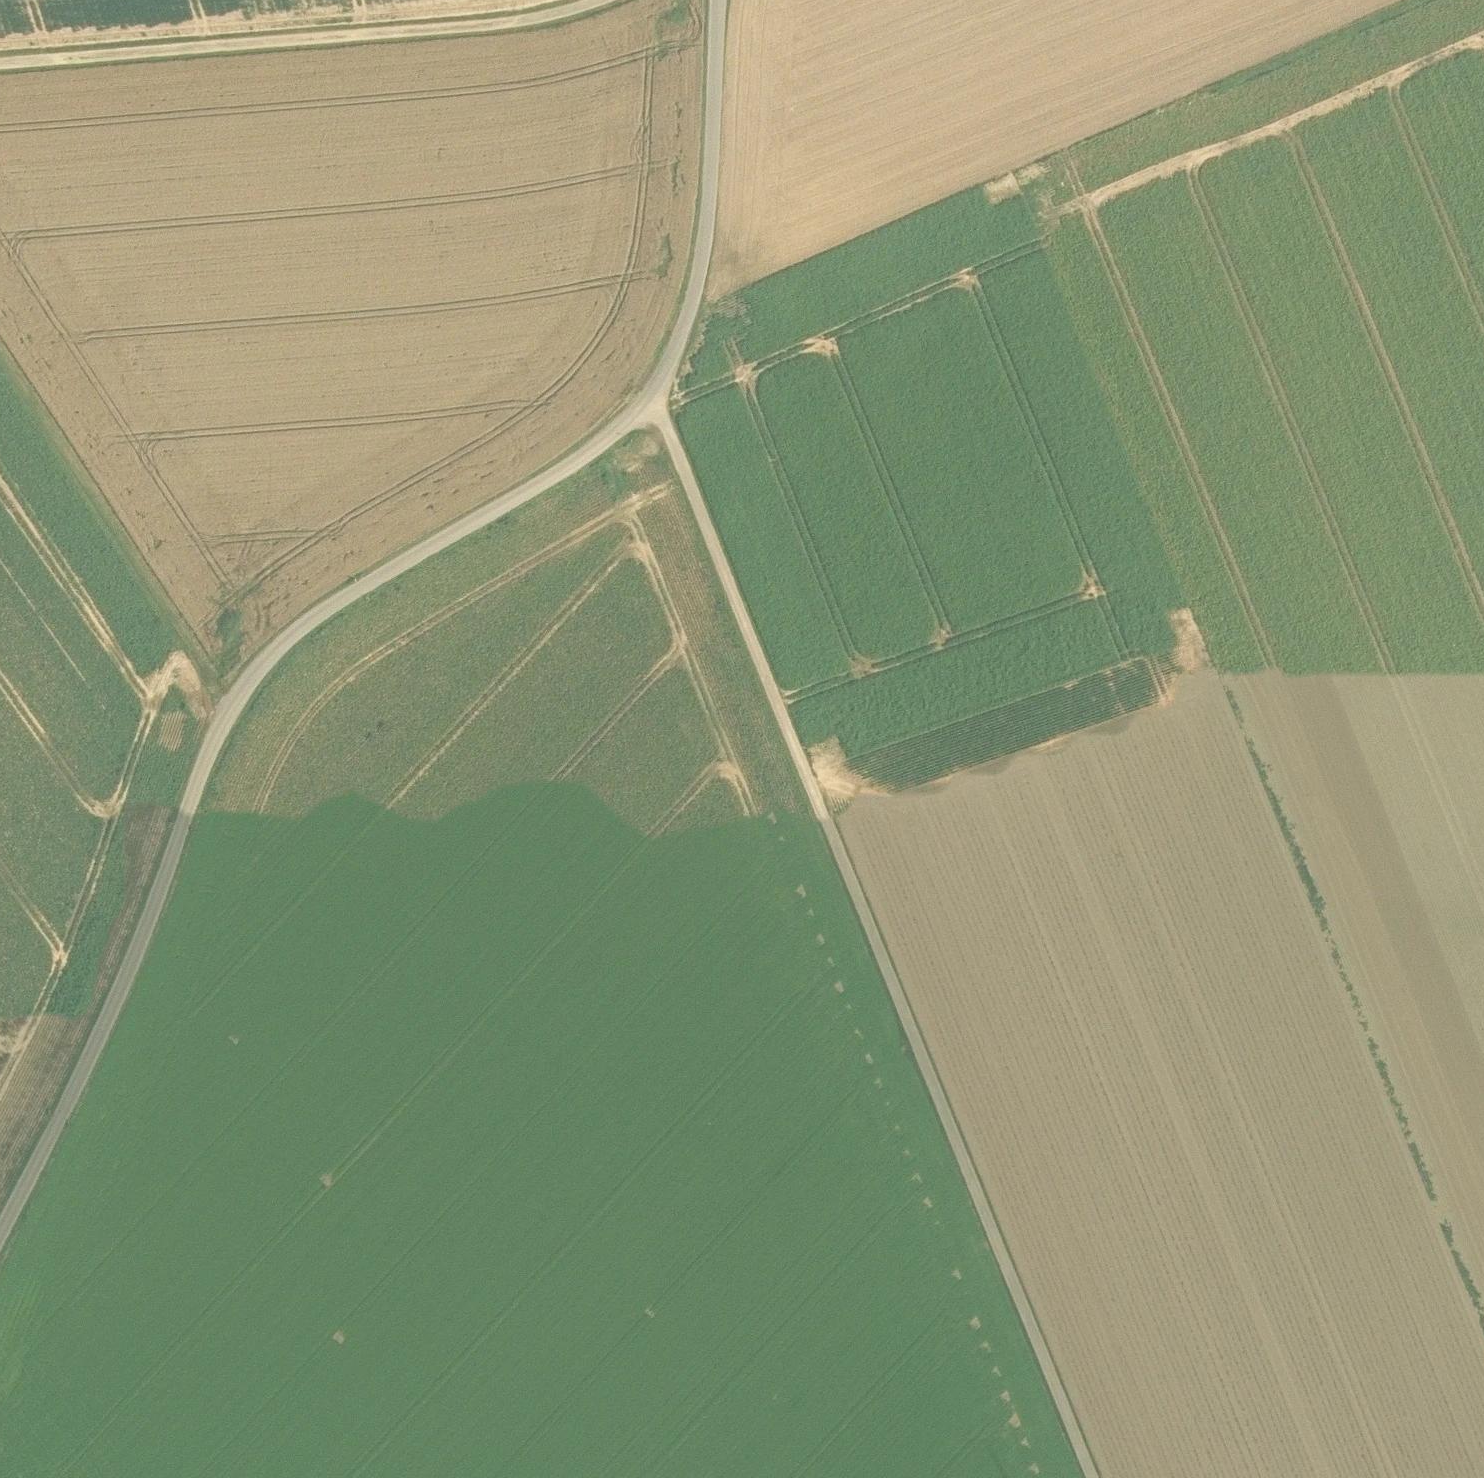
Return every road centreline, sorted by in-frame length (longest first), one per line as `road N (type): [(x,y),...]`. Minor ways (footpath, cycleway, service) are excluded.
road 1 (unclassified): [(721,0),(710,220),(698,296),(652,404),(603,445),(309,620),(242,692),(78,1083),(0,1240)]
road 2 (track): [(1094,1477),(652,404)]
road 3 (unclassified): [(588,0),(536,21),(0,64)]

